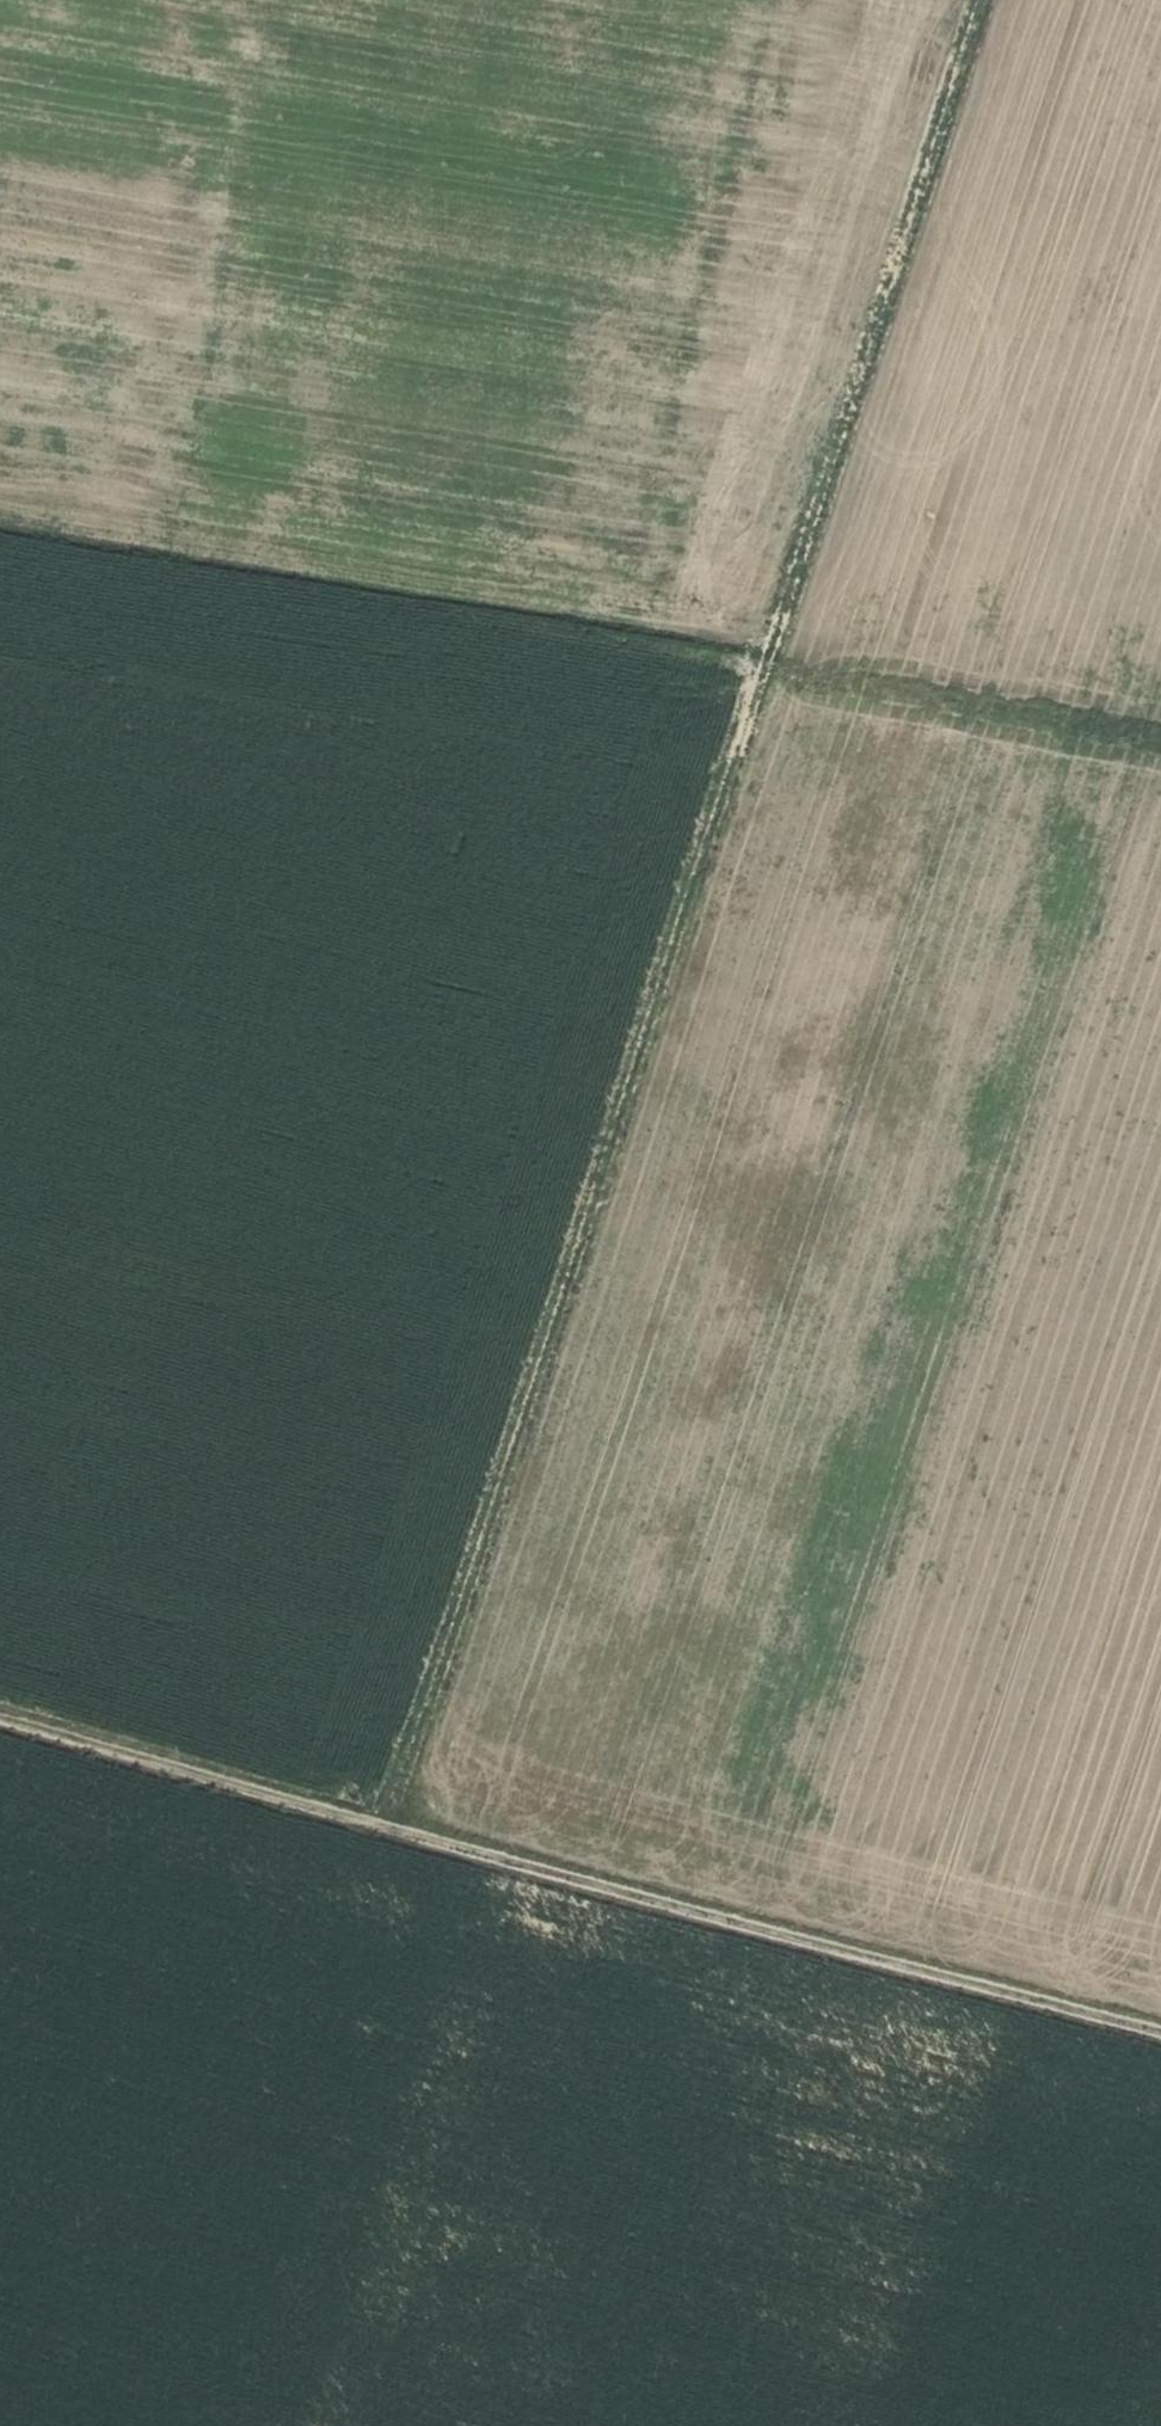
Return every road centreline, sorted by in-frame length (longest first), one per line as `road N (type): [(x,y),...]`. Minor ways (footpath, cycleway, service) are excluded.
road 1 (track): [(981,0),(384,1831)]
road 2 (track): [(1160,2033),(0,1724)]

